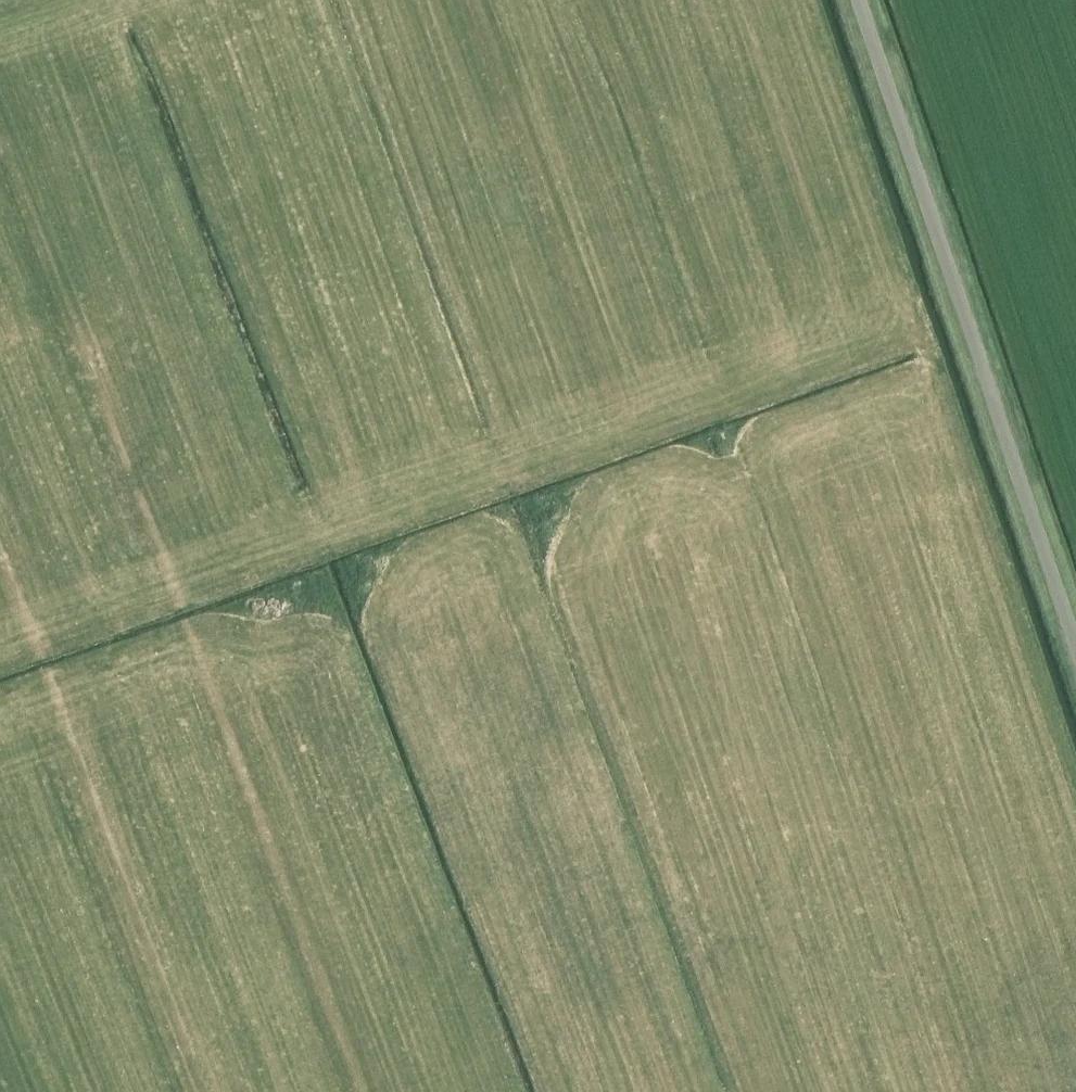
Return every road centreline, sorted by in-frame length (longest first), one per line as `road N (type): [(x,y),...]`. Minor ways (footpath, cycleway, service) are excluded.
road 1 (unclassified): [(1075,646),(858,0)]

